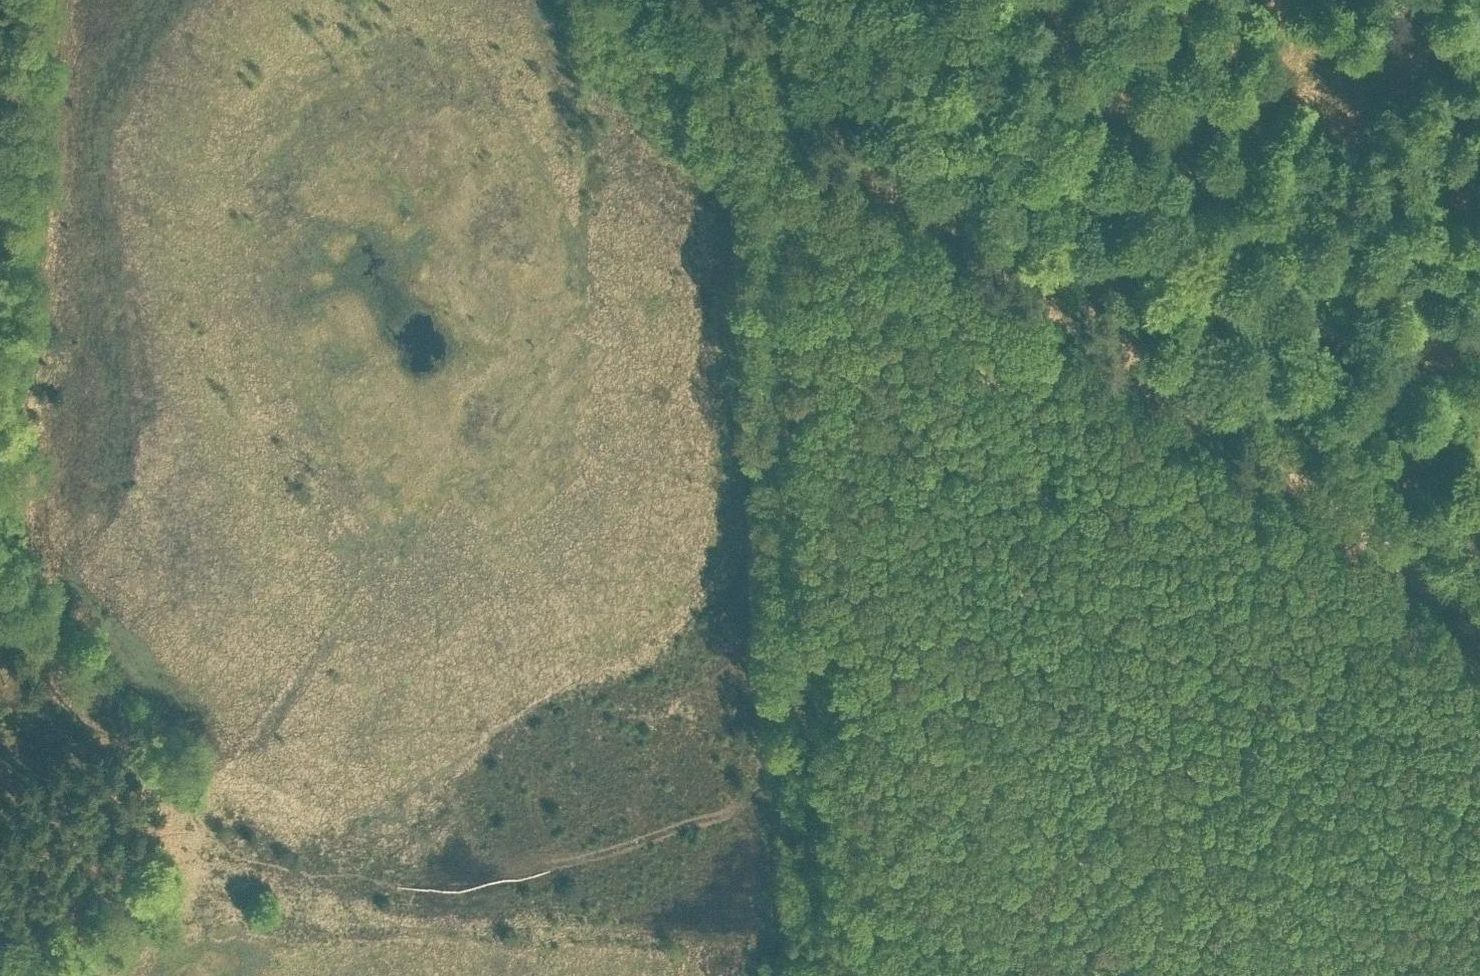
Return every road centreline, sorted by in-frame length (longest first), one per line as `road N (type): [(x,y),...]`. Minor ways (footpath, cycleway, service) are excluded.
road 1 (track): [(815,975),(778,66)]
road 2 (track): [(1479,468),(1002,109),(964,88),(813,77),(729,38)]

